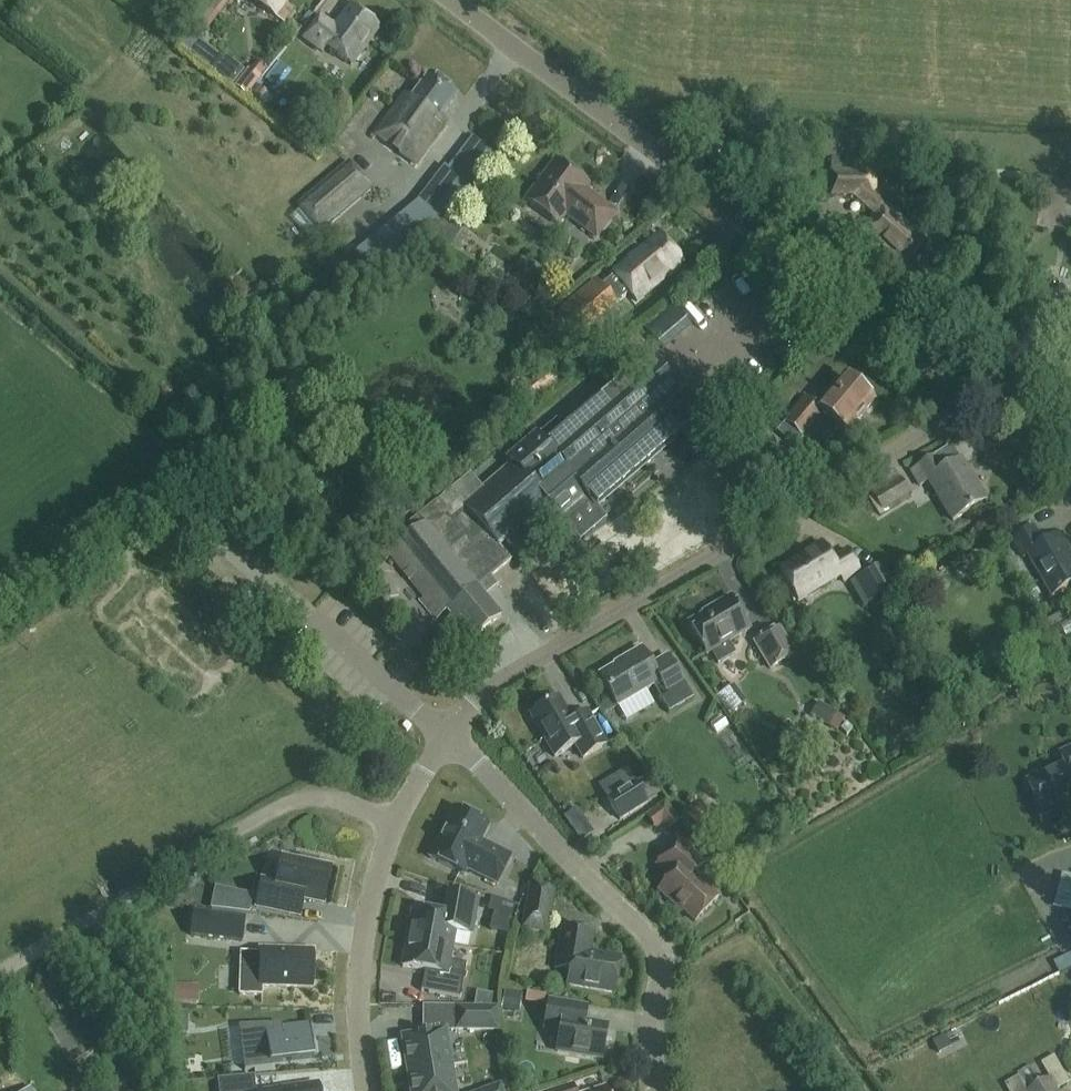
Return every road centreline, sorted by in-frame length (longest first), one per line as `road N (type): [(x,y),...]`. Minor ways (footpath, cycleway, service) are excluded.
road 1 (tertiary): [(987,396),(456,0)]
road 2 (residential): [(448,735),(491,683),(987,396)]
road 3 (track): [(0,969),(284,801),(343,797),(394,823)]
road 4 (residential): [(656,1090),(657,948),(448,735)]
road 5 (residential): [(365,1090),(362,945),(372,890),(394,823),(448,735)]

